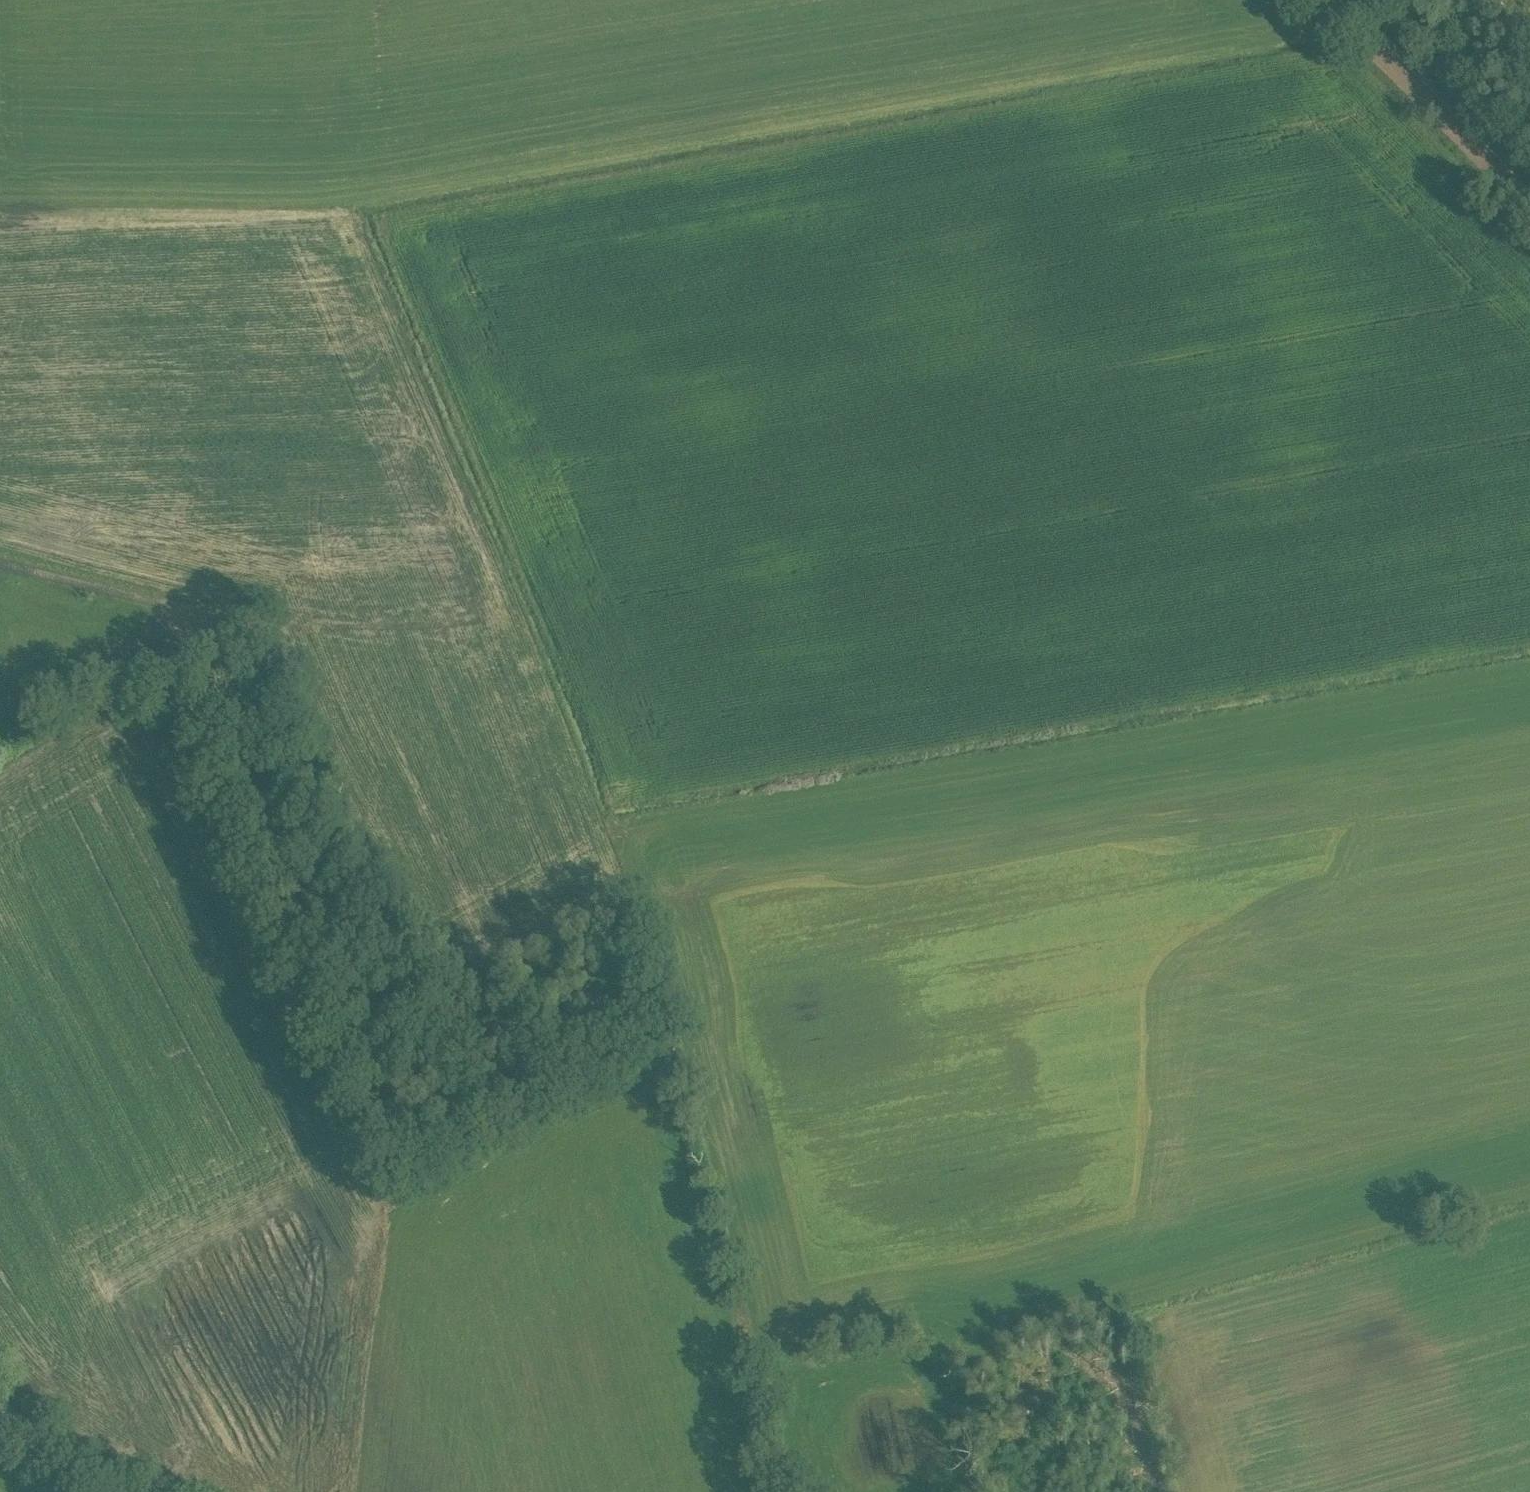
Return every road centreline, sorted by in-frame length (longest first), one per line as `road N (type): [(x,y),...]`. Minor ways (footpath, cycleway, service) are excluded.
road 1 (track): [(1320,0),(1529,215)]

